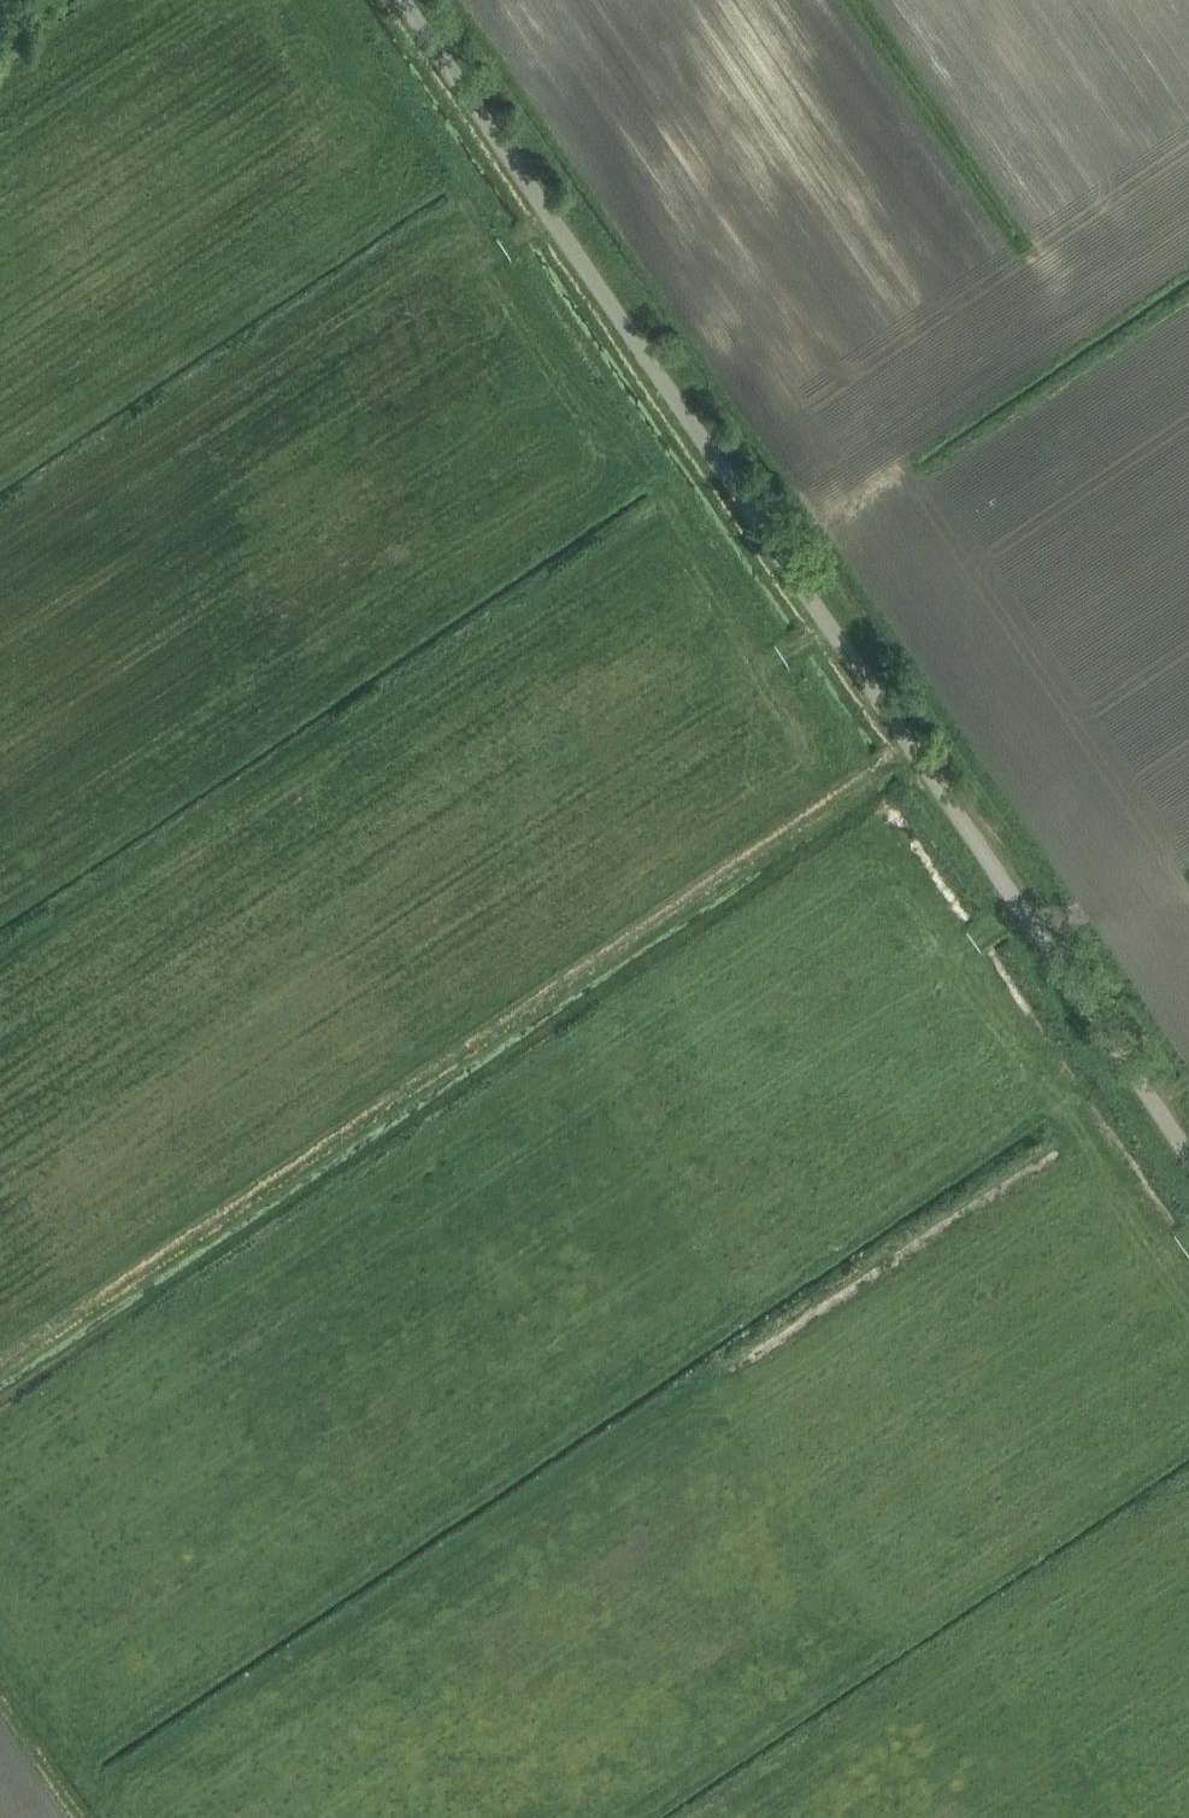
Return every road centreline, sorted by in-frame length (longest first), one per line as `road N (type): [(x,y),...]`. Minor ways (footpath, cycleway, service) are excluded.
road 1 (unclassified): [(1188,1147),(405,0)]

